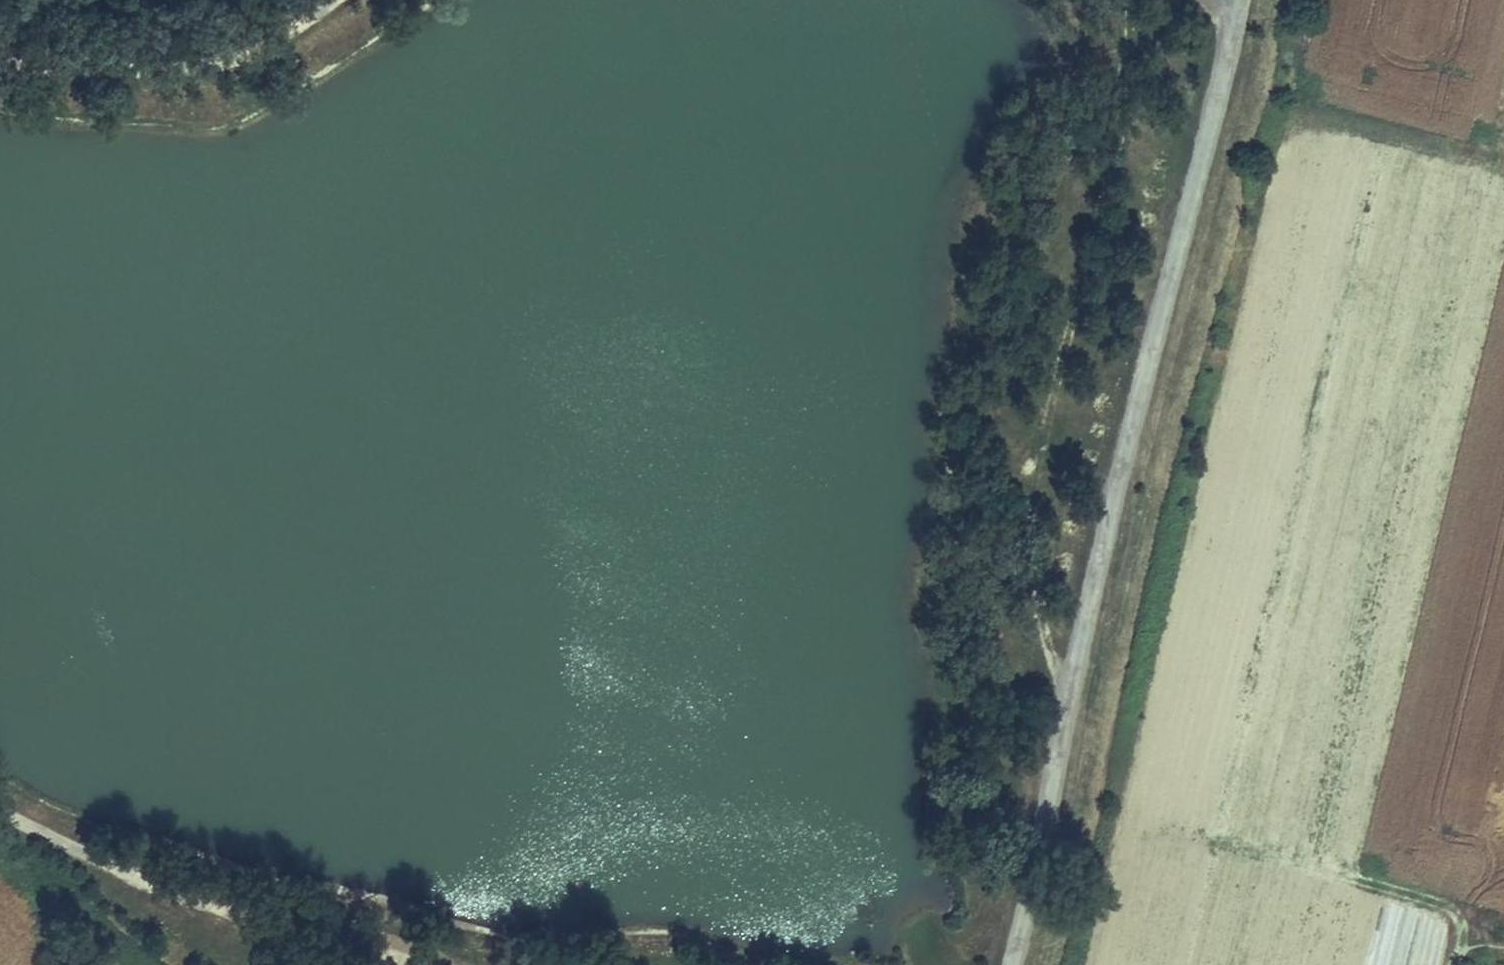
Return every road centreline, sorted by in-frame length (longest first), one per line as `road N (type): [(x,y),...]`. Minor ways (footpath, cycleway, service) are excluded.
road 1 (track): [(1452,964),(1455,923),(1428,896),(1341,877)]

